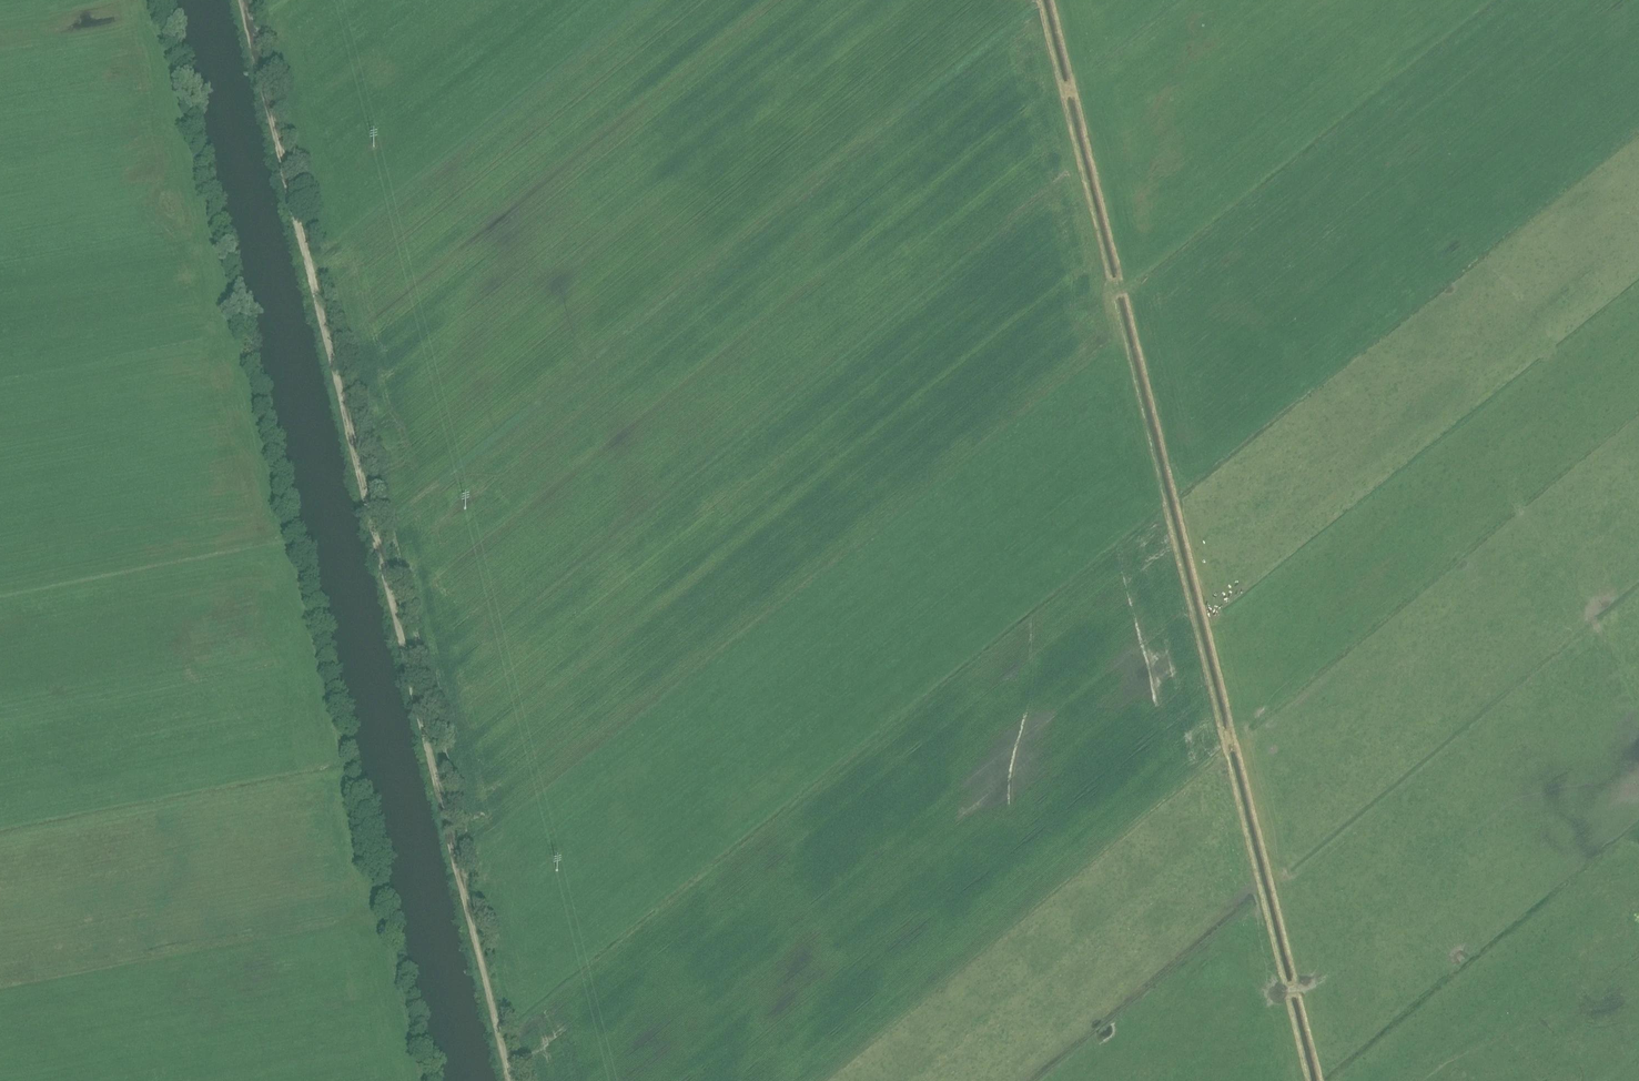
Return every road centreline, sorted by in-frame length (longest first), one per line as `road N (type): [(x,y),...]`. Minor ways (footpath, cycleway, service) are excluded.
road 1 (track): [(244,0),(510,1080)]

